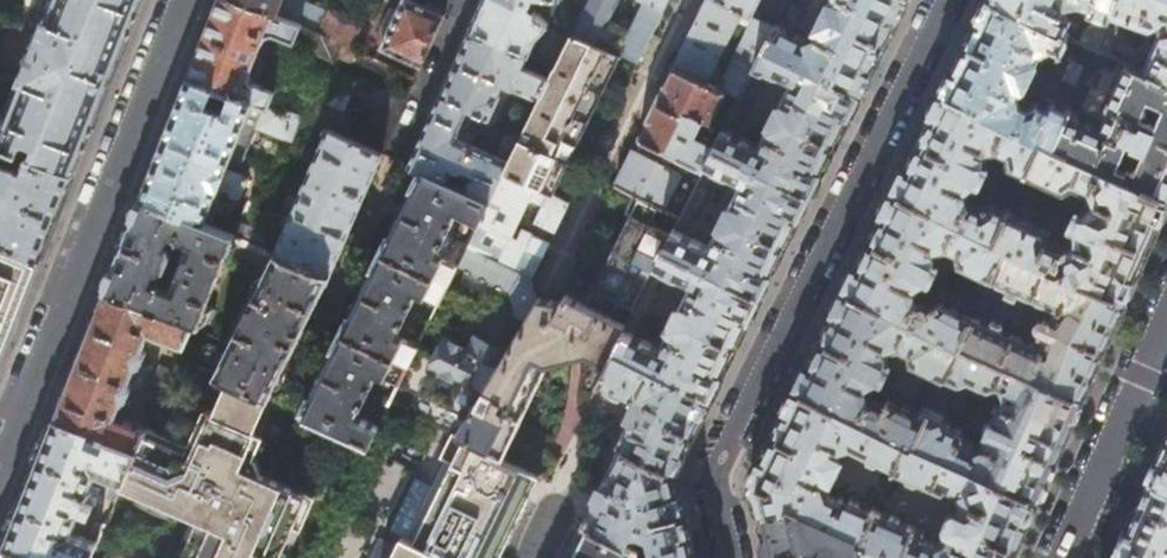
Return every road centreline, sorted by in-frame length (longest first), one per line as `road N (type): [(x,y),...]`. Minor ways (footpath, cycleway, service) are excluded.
road 1 (residential): [(738,557),(717,473),(947,0)]
road 2 (residential): [(0,457),(180,0)]
road 3 (residential): [(470,0),(330,317)]
road 4 (residential): [(690,0),(565,262)]
road 5 (residential): [(1166,320),(1063,557)]

